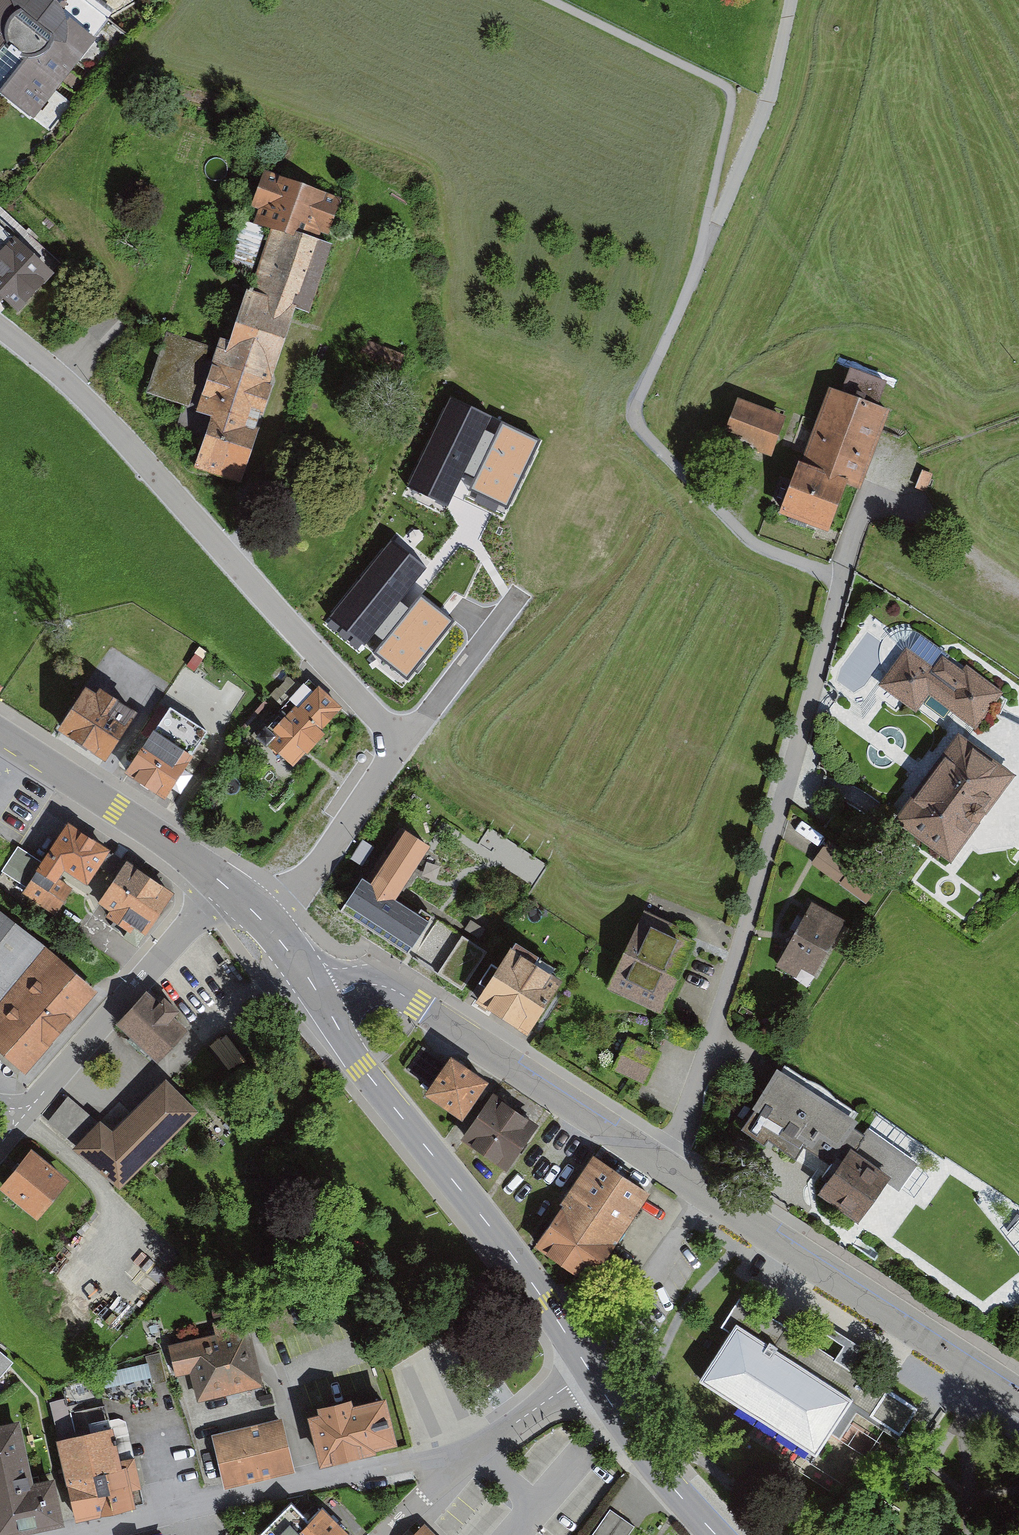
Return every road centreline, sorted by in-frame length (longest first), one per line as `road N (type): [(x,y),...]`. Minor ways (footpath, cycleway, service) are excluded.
road 1 (track): [(844,572),(753,539),(637,426),(634,407),(707,235),(734,93),(723,78),(561,0)]
road 2 (residential): [(266,924),(387,765),(382,728),(97,408),(0,327)]
road 3 (residential): [(660,1164),(720,1024),(869,501),(920,509)]
road 4 (secondary): [(324,1003),(362,1068),(496,1235),(590,1370)]
road 5 (tertiary): [(660,1164),(1018,1399)]
road 6 (tertiary): [(324,1003),(353,986),(389,988),(660,1164)]
road 7 (residential): [(480,1451),(427,1456),(107,1534)]
road 8 (residential): [(223,884),(24,1112)]
road 9 (track): [(695,275),(764,111),(794,0)]
road 10 (secondary): [(0,733),(223,884)]
road 11 (secondary): [(590,1370),(655,1465),(717,1534)]
road 12 (residential): [(480,1451),(590,1370)]
road 13 (residential): [(387,1534),(480,1451)]
road 14 (track): [(920,509),(1018,584)]

